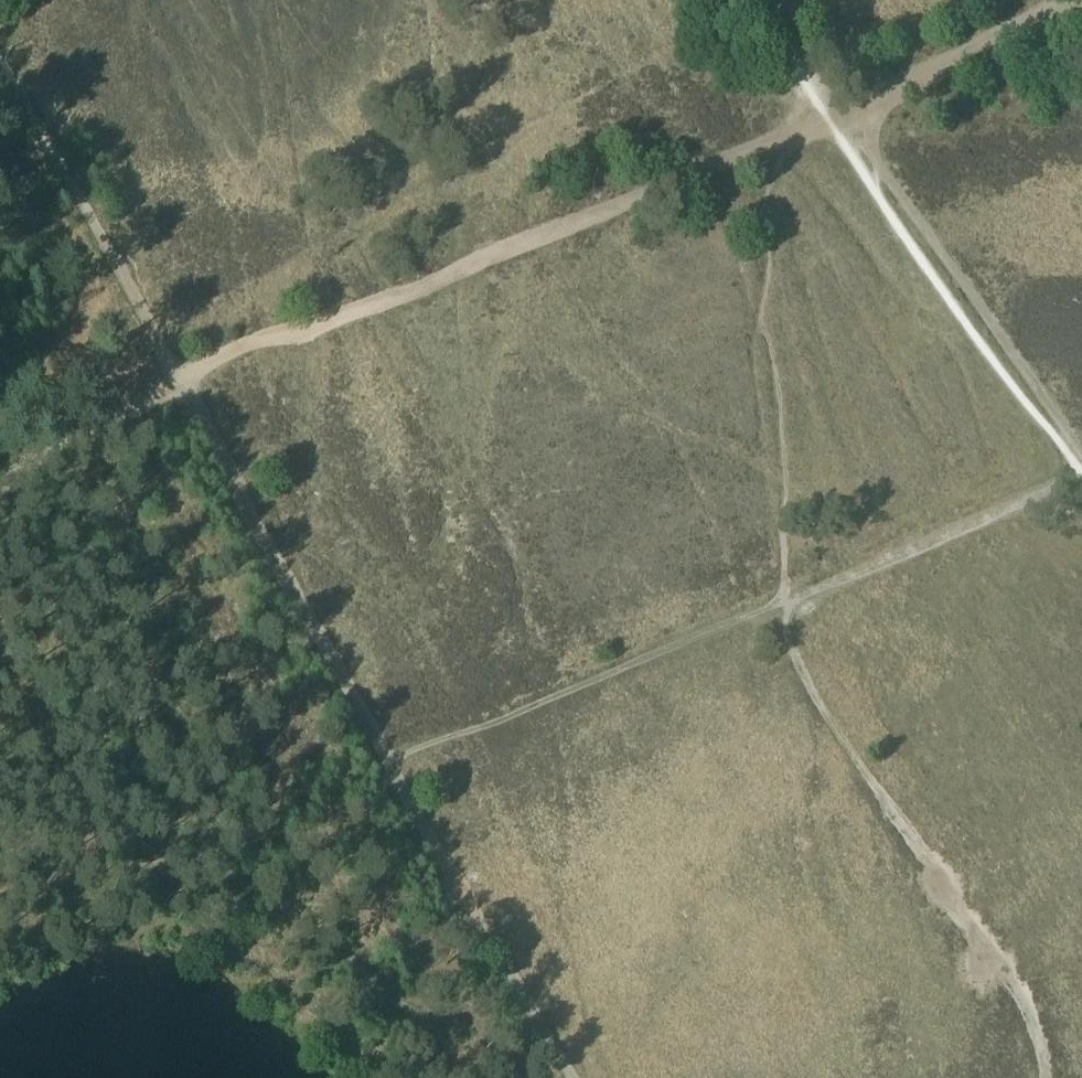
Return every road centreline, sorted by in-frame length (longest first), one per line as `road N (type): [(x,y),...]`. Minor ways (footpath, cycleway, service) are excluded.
road 1 (track): [(180,379),(570,1077)]
road 2 (track): [(829,119),(434,286),(301,322),(180,379)]
road 3 (track): [(391,766),(786,605)]
road 4 (track): [(180,379),(0,56)]
road 5 (track): [(786,605),(1081,478)]
road 6 (track): [(829,119),(885,101),(1081,3)]
road 7 (track): [(0,486),(180,379)]

